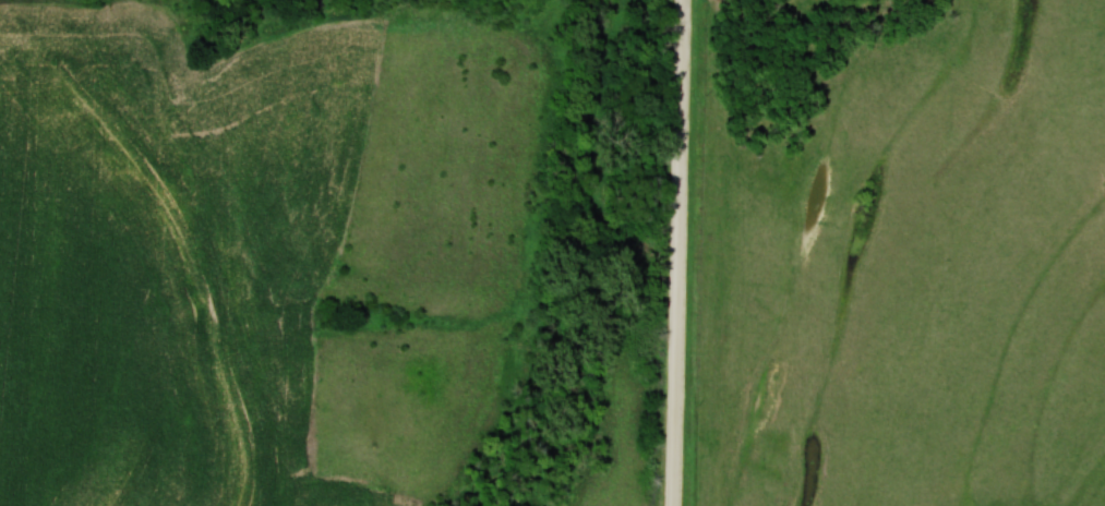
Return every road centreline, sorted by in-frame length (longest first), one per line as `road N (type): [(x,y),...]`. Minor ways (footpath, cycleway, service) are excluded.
road 1 (residential): [(676,505),(683,0)]

